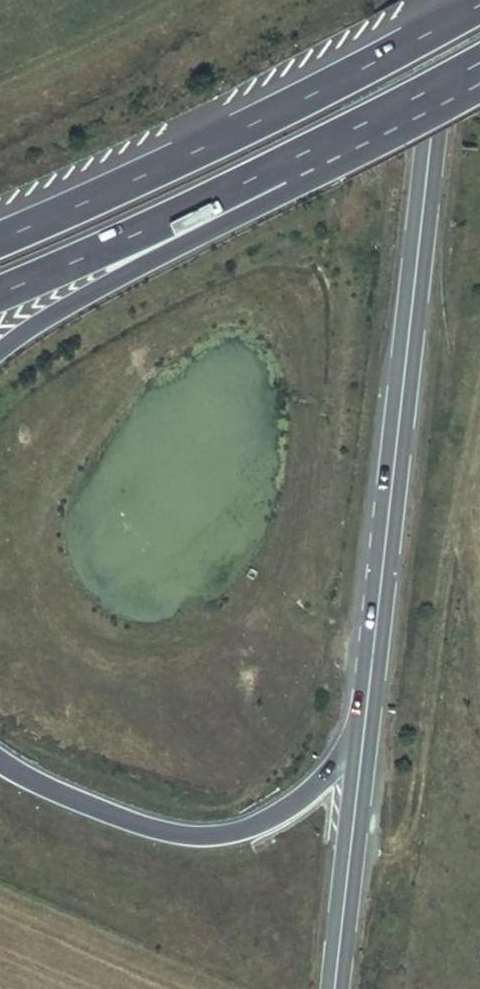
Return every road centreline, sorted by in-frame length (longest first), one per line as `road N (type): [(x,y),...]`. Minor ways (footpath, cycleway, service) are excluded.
road 1 (tertiary): [(440,0),(363,736)]
road 2 (trunk): [(479,4),(244,128),(0,238)]
road 3 (trunk): [(363,736),(302,800),(225,836),(185,836),(112,815),(0,762)]
road 4 (trunk): [(0,350),(116,279),(271,203),(309,153)]
road 5 (trunk): [(0,291),(309,153)]
road 6 (tertiary): [(363,736),(334,988)]
road 7 (trunk): [(309,153),(479,63)]

